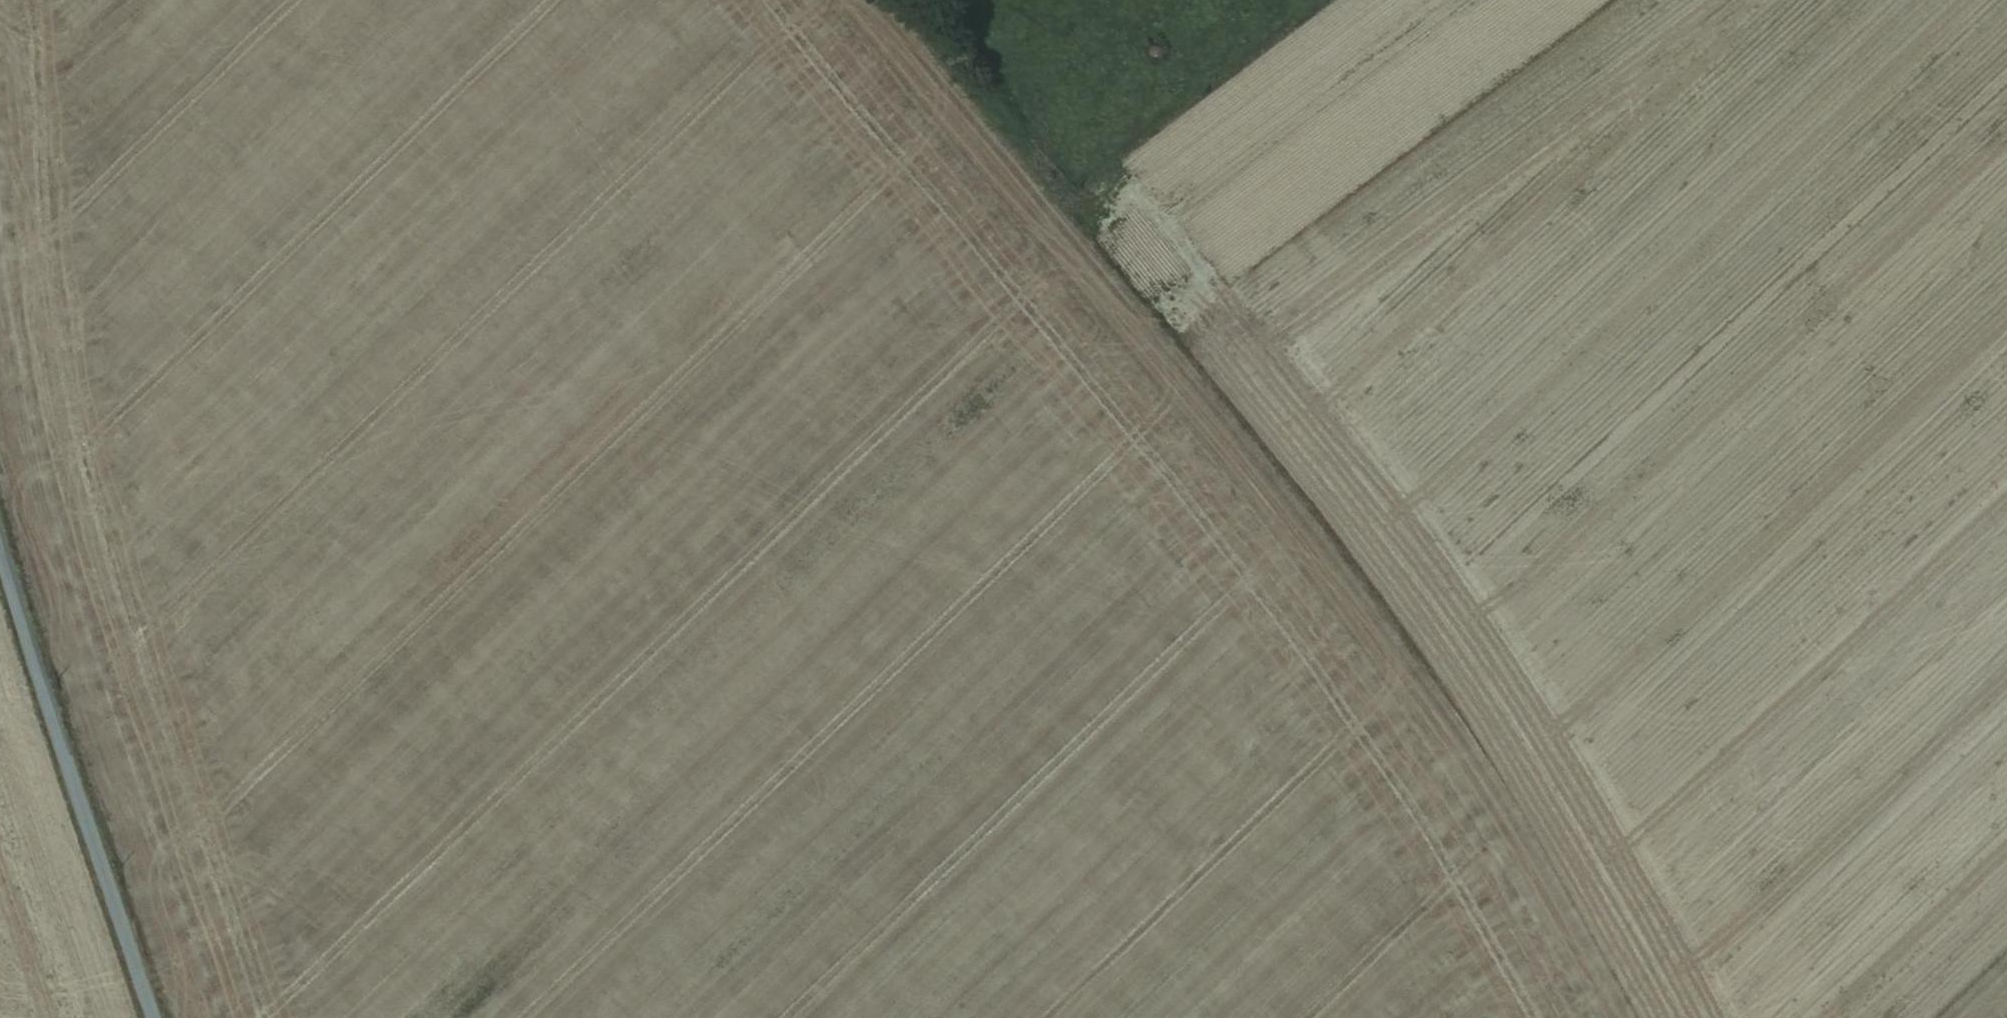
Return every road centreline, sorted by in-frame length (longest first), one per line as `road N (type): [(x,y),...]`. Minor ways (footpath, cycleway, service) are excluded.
road 1 (unclassified): [(0,558),(149,1017)]

